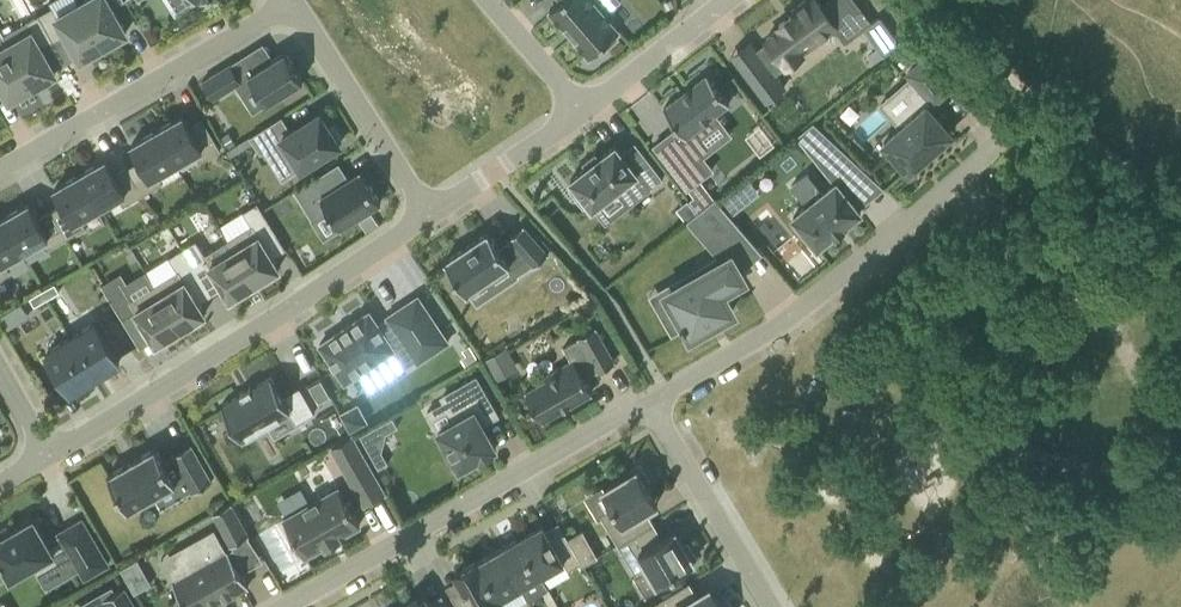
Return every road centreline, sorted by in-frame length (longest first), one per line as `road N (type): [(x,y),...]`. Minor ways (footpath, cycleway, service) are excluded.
road 1 (residential): [(645,402),(806,313),(906,236),(1050,103)]
road 2 (residential): [(48,455),(429,215)]
road 3 (residential): [(289,606),(645,402)]
road 4 (residential): [(0,170),(293,1)]
road 5 (residential): [(293,1),(429,215)]
road 6 (residential): [(770,606),(645,402)]
road 7 (residential): [(583,113),(738,0)]
road 8 (residential): [(429,215),(583,113)]
road 9 (residential): [(583,113),(486,0)]

